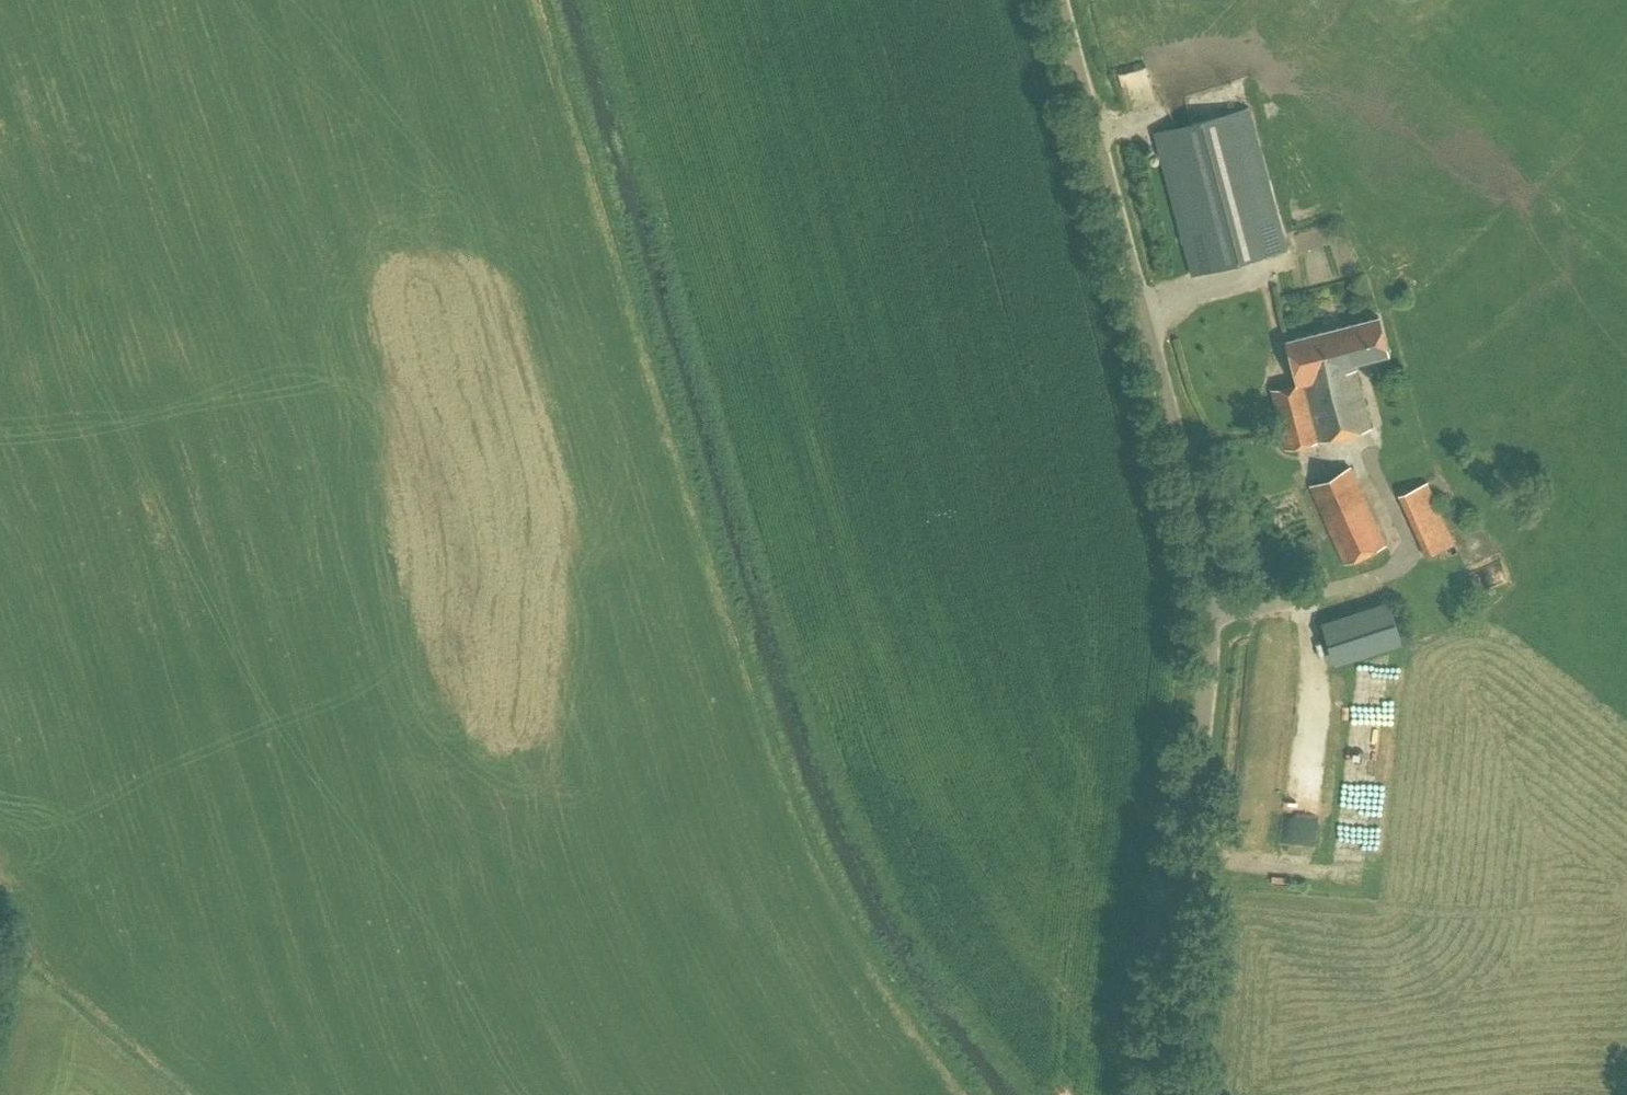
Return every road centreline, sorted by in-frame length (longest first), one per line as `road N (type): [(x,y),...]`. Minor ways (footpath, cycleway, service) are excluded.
road 1 (unclassified): [(1156,1094),(1206,676),(1204,564),(1059,0)]

